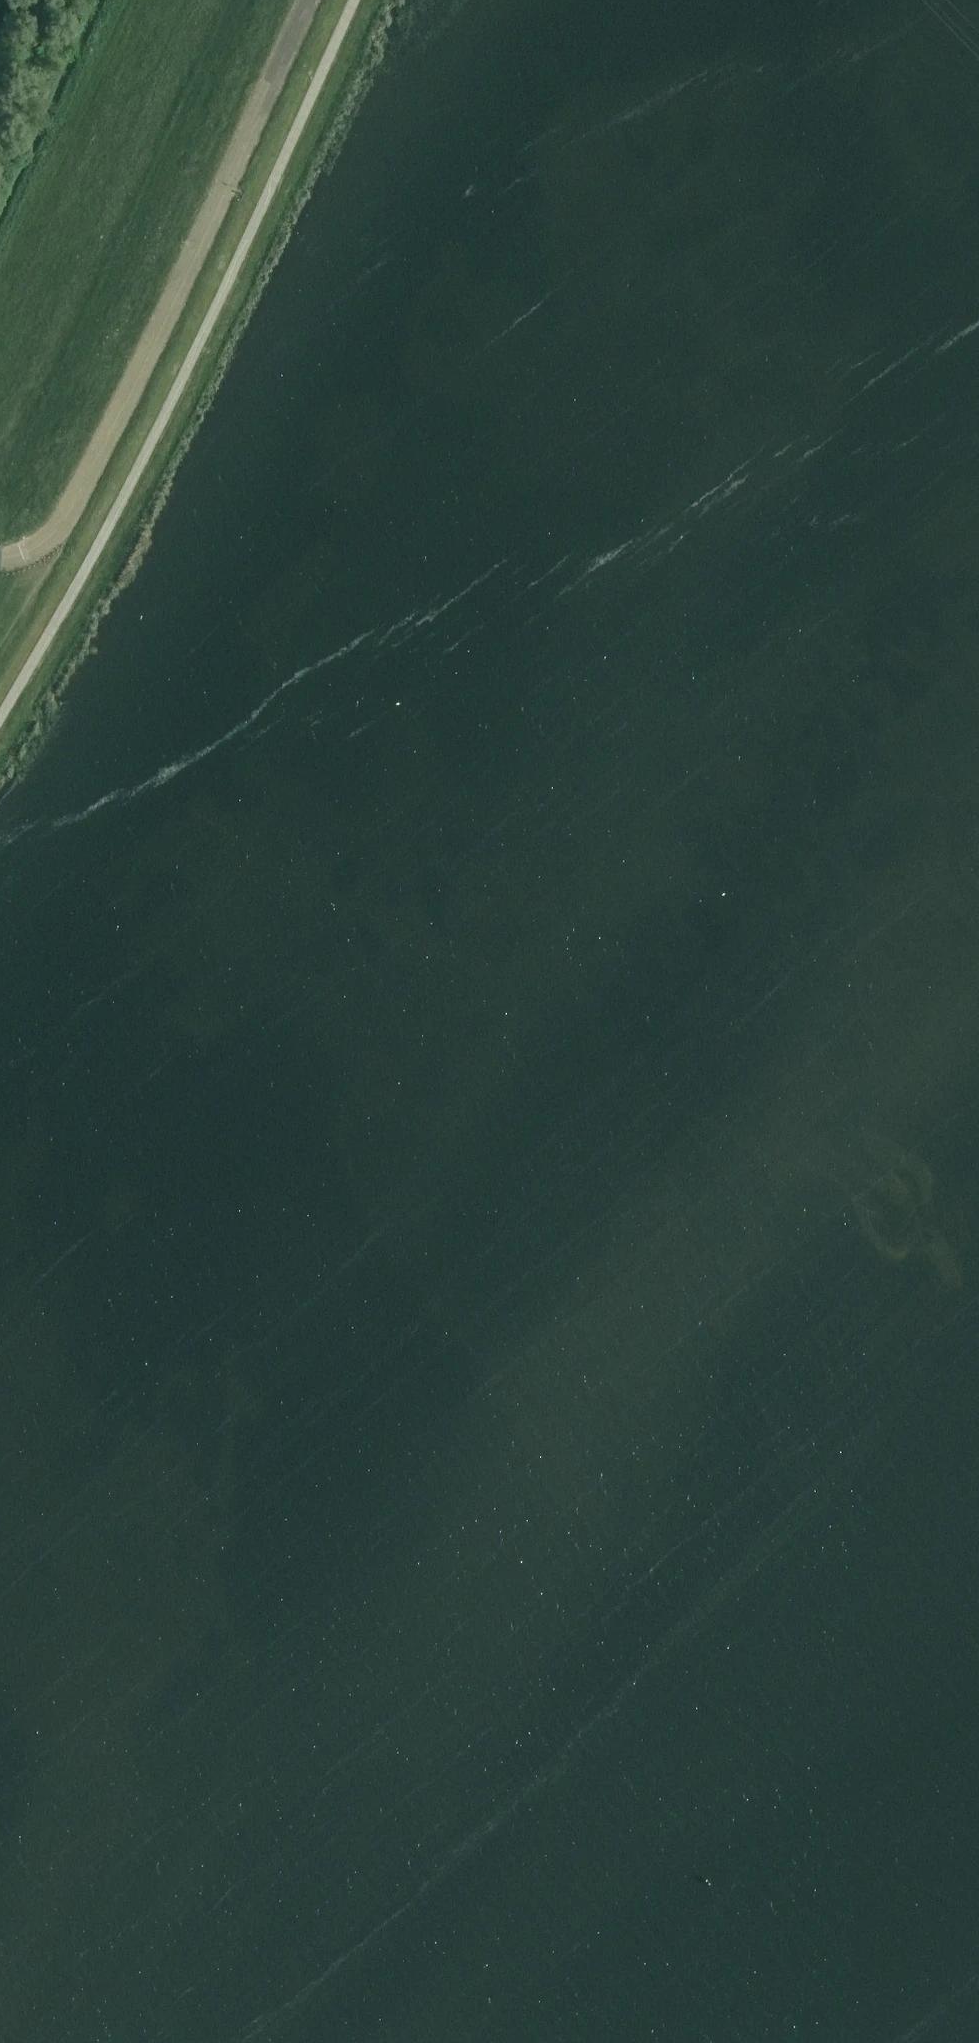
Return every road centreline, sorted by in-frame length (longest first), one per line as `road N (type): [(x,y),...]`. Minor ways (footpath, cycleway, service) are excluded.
road 1 (unclassified): [(0,554),(51,541),(76,511),(307,0)]

